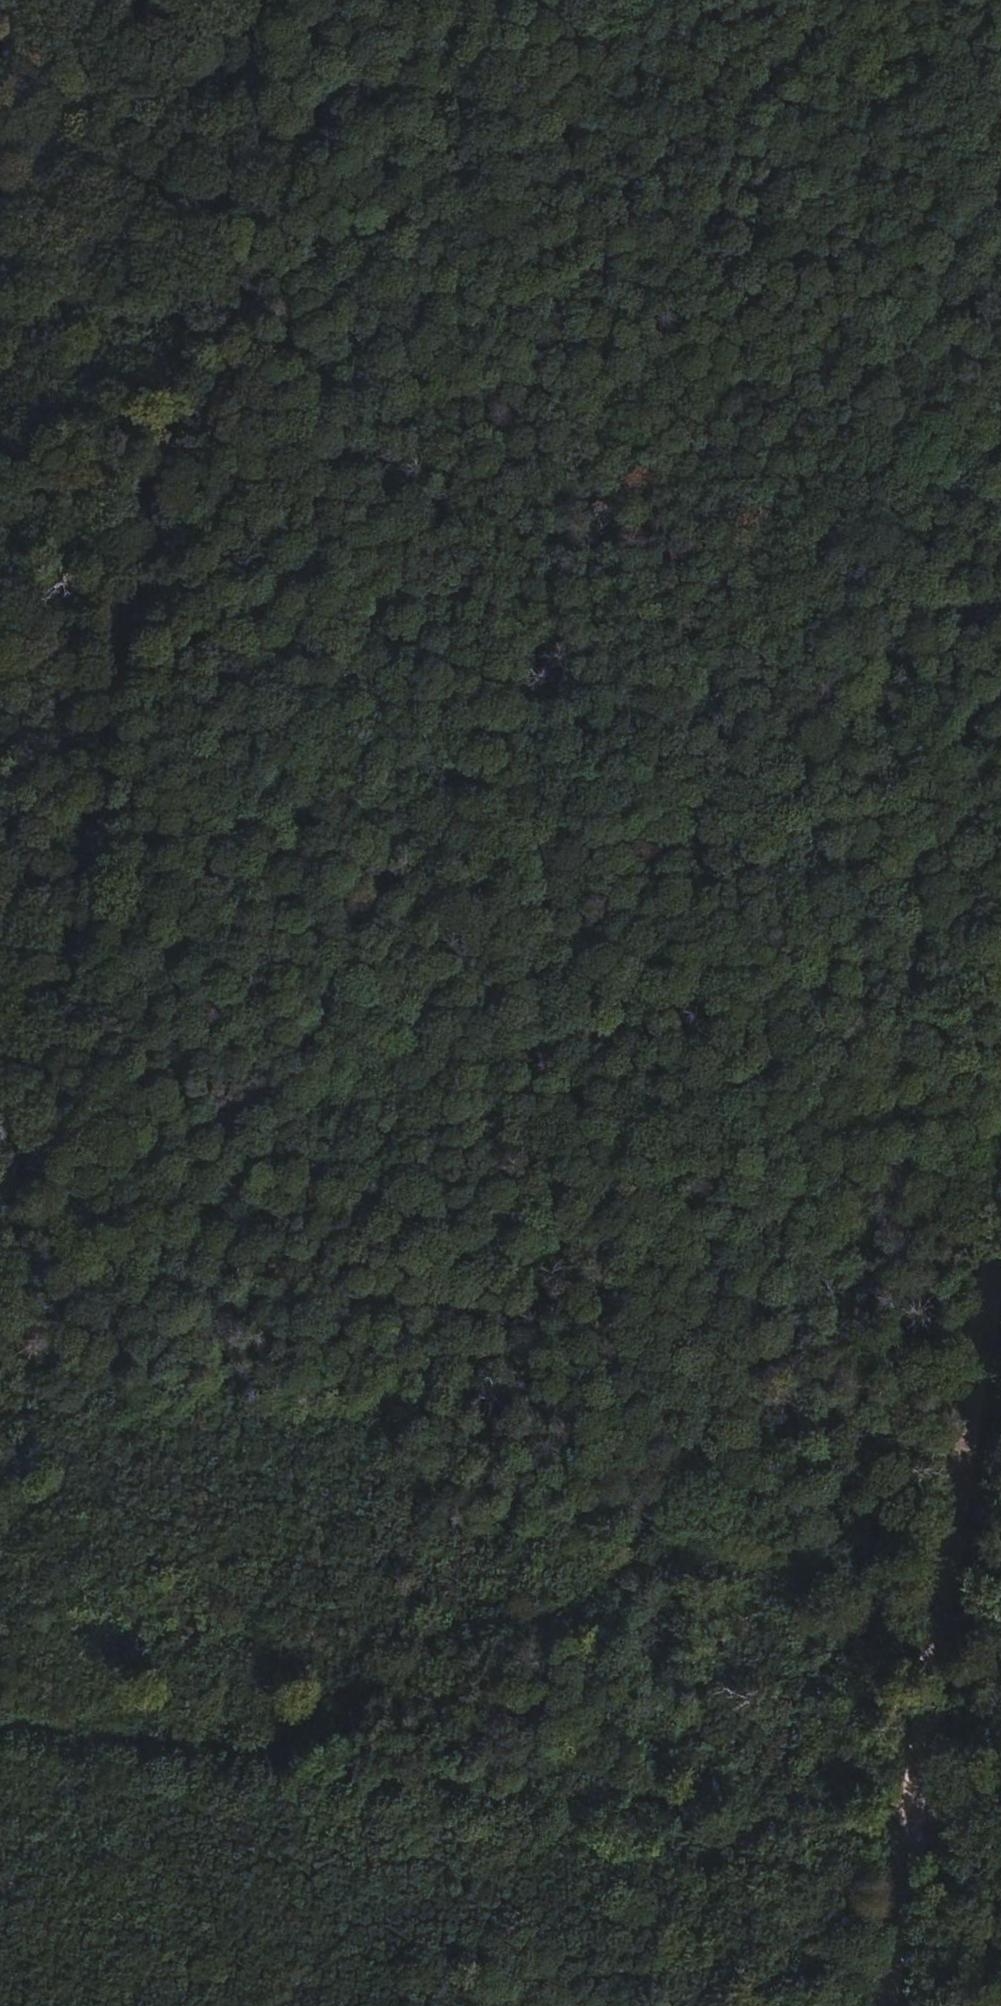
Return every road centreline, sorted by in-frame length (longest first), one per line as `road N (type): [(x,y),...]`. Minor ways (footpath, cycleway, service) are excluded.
road 1 (track): [(265,0),(0,1288)]
road 2 (track): [(0,1729),(1000,1857)]

